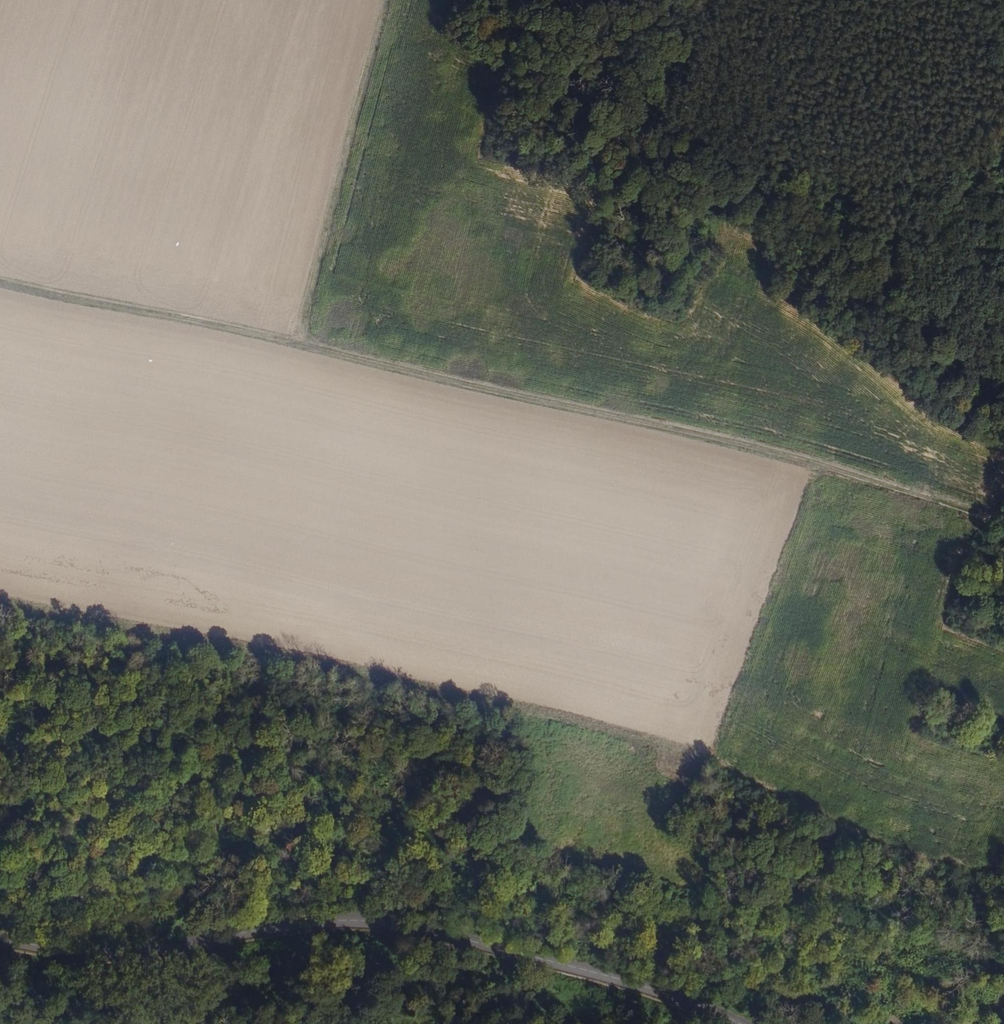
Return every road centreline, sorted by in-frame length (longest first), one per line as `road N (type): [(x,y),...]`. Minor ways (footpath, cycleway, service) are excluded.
road 1 (track): [(0,281),(749,445),(1003,520)]
road 2 (secondary): [(0,937),(120,951),(305,923),(380,920),(606,975),(742,1023)]
road 3 (track): [(300,344),(389,0)]

